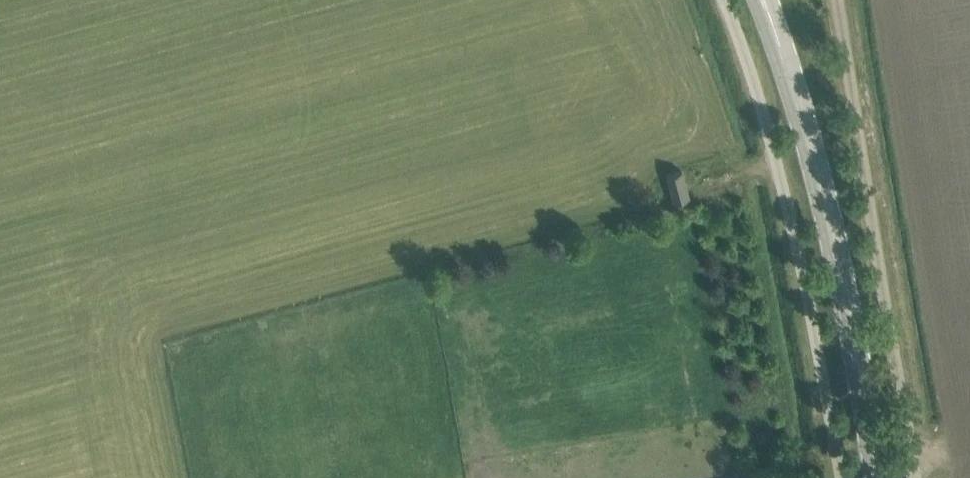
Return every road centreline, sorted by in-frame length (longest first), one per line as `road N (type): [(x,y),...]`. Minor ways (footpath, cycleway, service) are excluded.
road 1 (unclassified): [(841,477),(759,93),(725,0)]
road 2 (primary): [(876,477),(814,170),(763,0)]
road 3 (unclassified): [(925,477),(842,0)]

